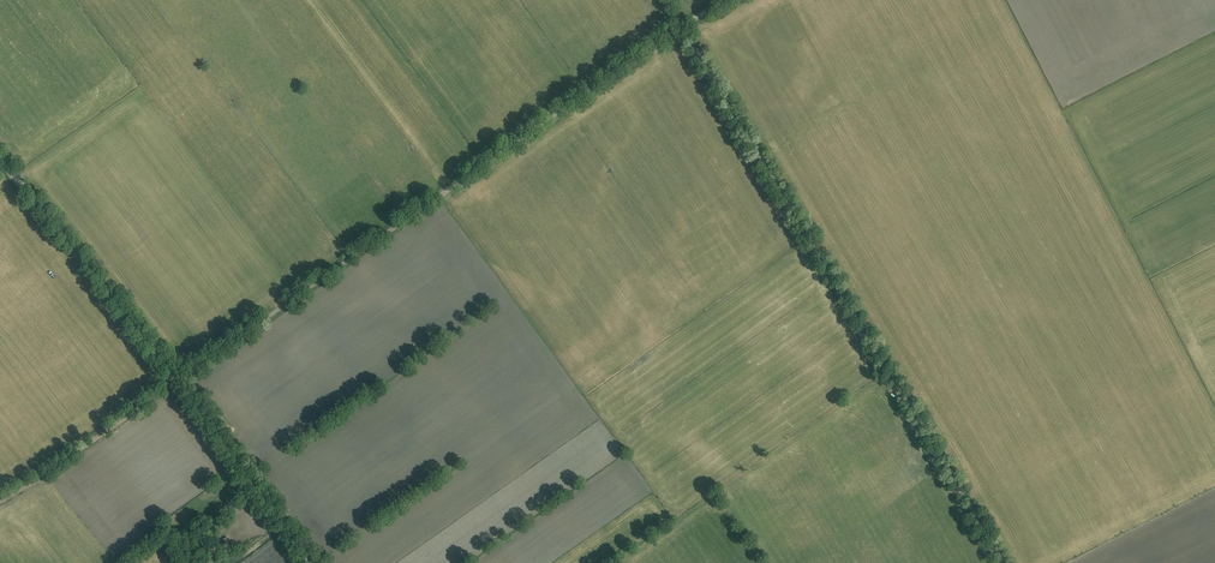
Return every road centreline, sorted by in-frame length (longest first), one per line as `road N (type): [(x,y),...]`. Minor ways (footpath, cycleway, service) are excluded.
road 1 (track): [(0,501),(680,25)]
road 2 (track): [(1004,562),(680,25)]
road 3 (unclassified): [(312,562),(0,156)]

